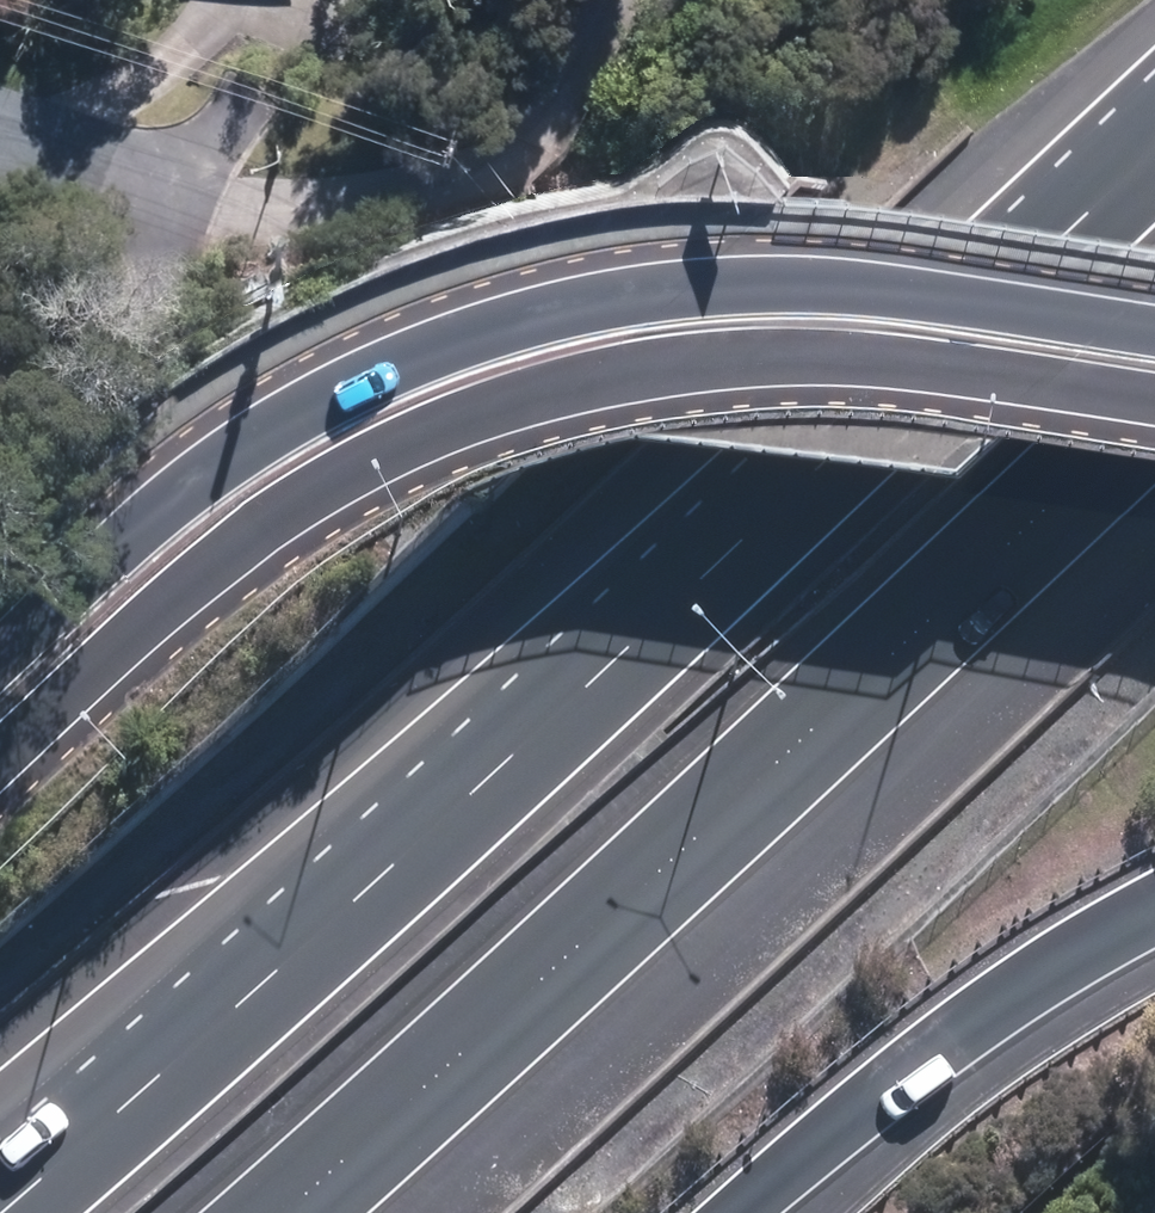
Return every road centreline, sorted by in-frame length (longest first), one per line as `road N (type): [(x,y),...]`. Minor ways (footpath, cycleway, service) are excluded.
road 1 (motorway): [(4,1212),(562,703),(1154,137)]
road 2 (tertiary): [(1154,403),(938,368),(742,359),(666,367),(485,412),(392,449),(261,530),(0,757)]
road 3 (secondary): [(0,659),(197,483),(265,435),(437,350),(522,323),(683,292),(759,290),(907,296),(1154,331)]
road 4 (motorway): [(1154,393),(462,1052),(280,1212)]
road 5 (motorway): [(1154,922),(1085,957),(932,1063),(749,1212)]
road 6 (residential): [(182,207),(0,128)]

